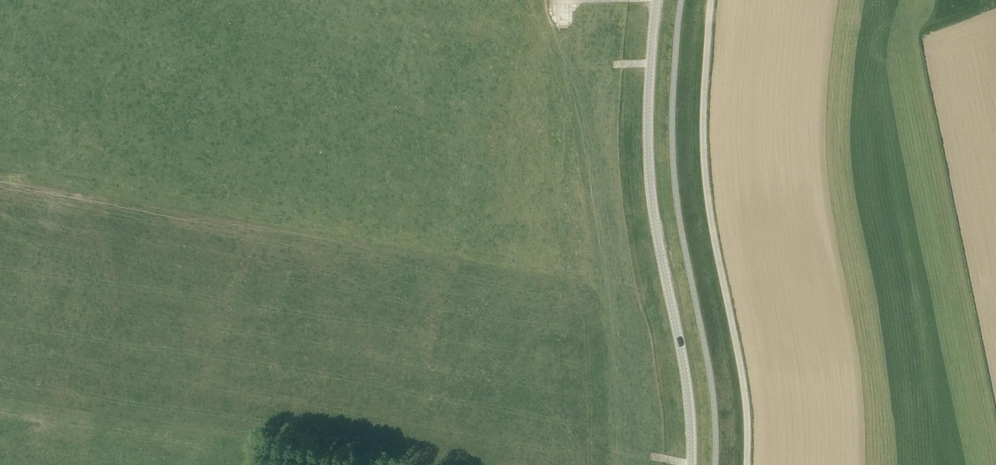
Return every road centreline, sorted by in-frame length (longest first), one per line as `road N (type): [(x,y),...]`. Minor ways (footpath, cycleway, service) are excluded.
road 1 (track): [(710,0),(703,163),(744,391),(747,464)]
road 2 (unclassified): [(691,464),(684,365),(648,154),(657,0)]

